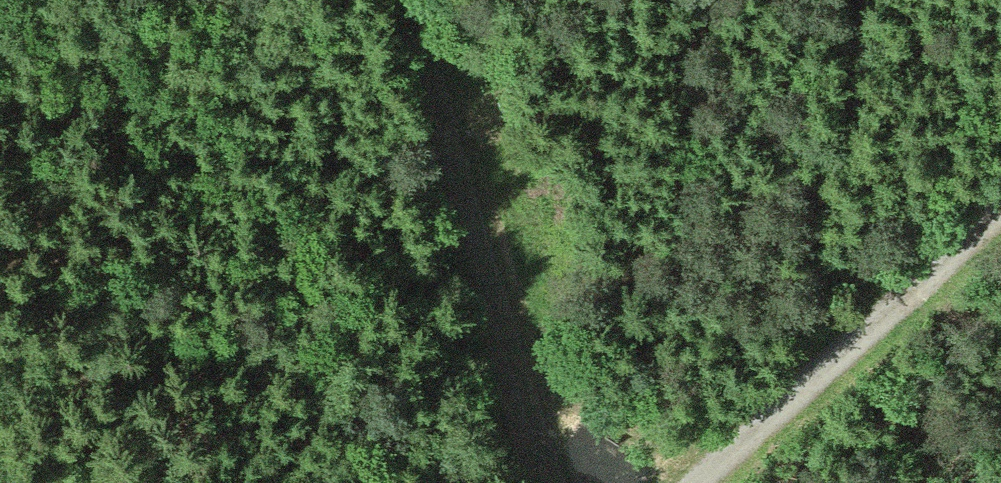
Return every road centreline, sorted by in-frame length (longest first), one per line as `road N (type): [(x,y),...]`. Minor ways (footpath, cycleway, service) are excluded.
road 1 (track): [(697,482),(1000,207)]
road 2 (track): [(465,158),(562,482)]
road 3 (track): [(416,0),(465,158)]

